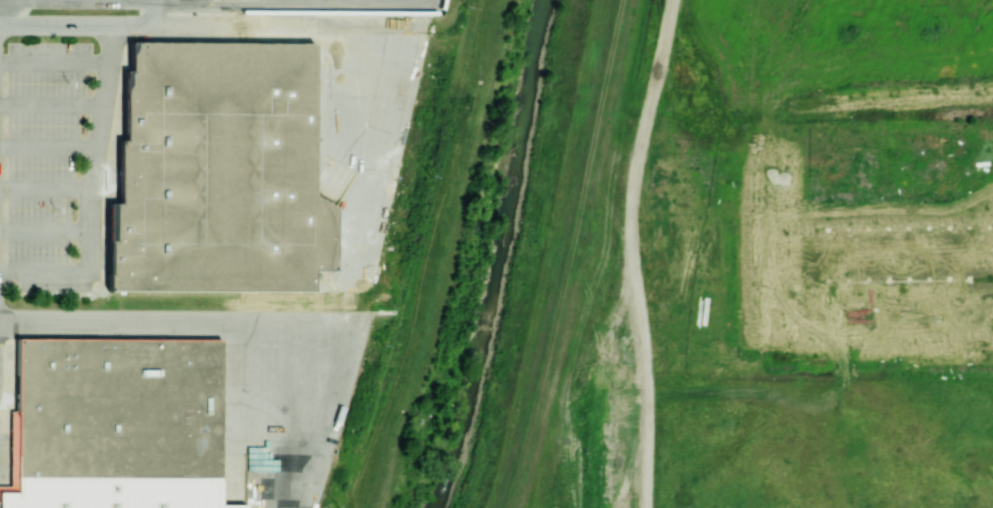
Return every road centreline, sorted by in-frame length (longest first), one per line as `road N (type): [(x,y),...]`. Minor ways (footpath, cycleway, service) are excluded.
road 1 (residential): [(0,24),(155,25)]

